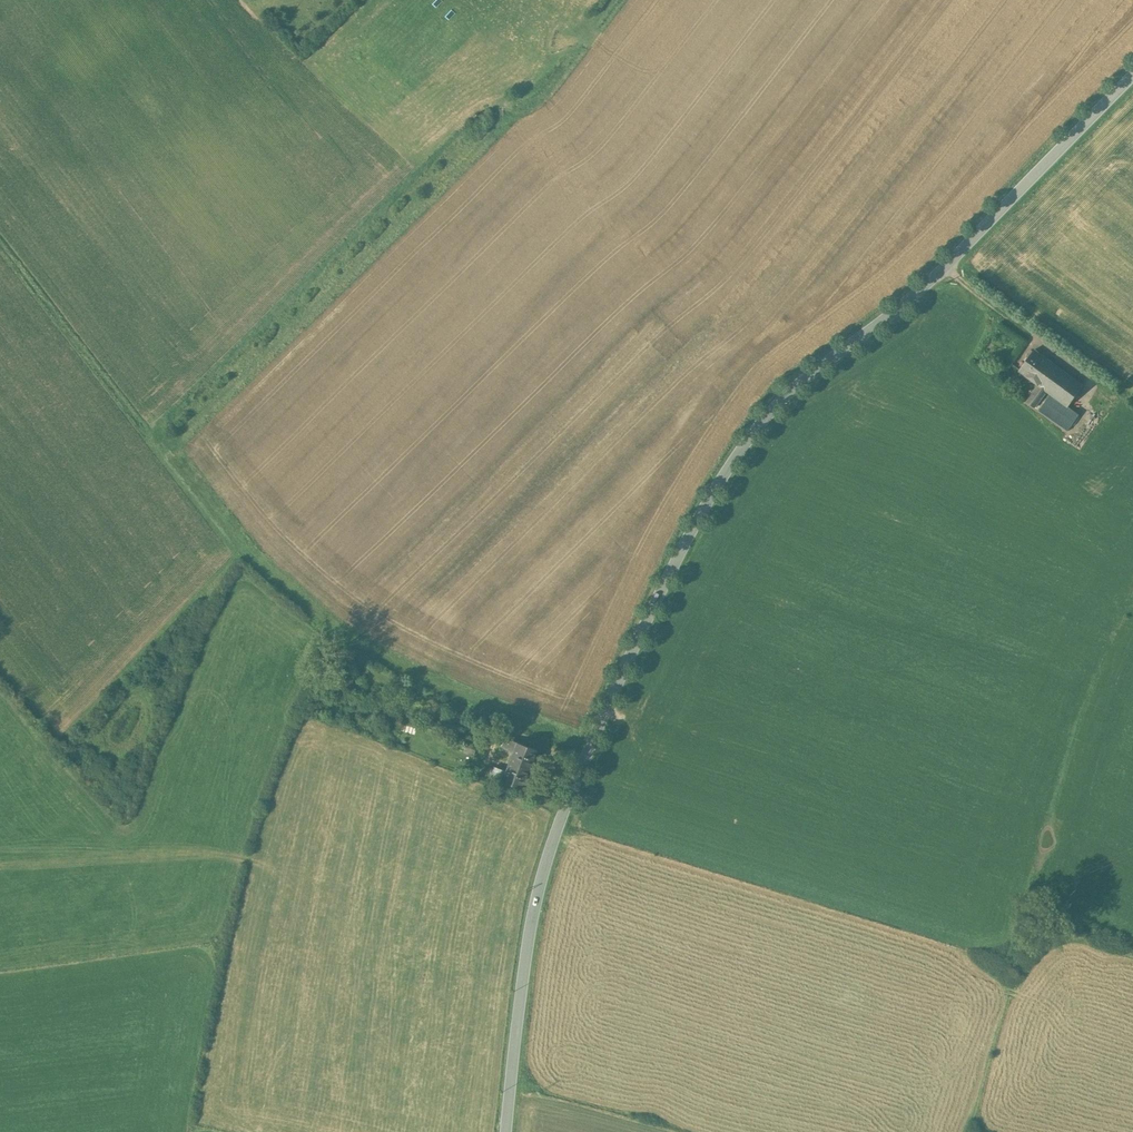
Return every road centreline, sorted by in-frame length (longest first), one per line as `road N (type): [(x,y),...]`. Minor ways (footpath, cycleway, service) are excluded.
road 1 (tertiary): [(1132,75),(915,295),(790,391),(710,497),(632,650),(545,864),(506,1131)]

